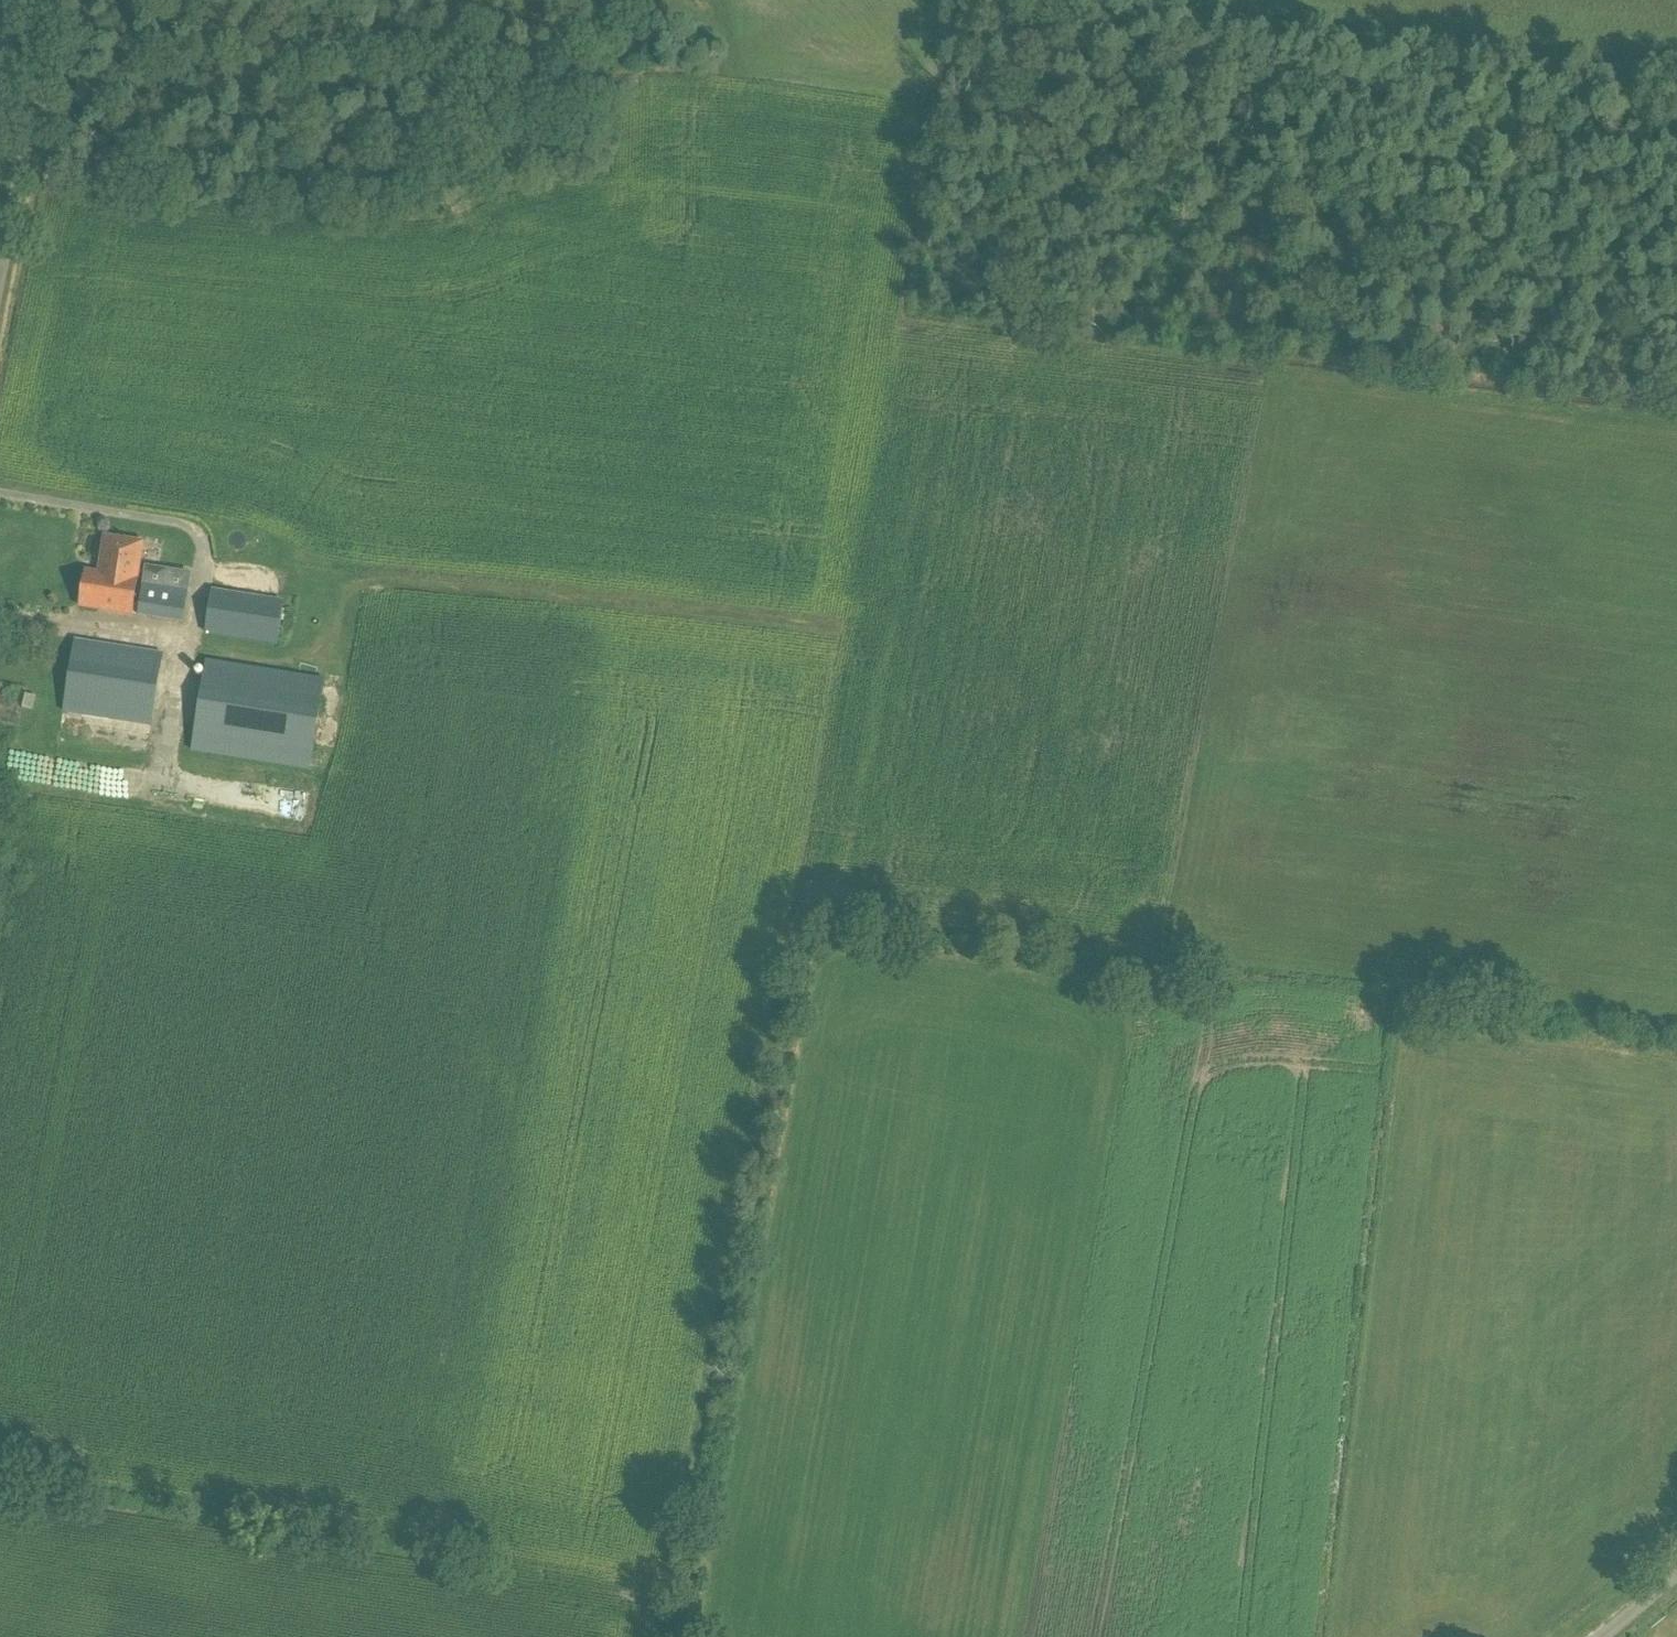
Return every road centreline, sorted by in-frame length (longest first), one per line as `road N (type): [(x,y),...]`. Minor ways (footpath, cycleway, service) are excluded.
road 1 (unclassified): [(0,280),(55,0)]

